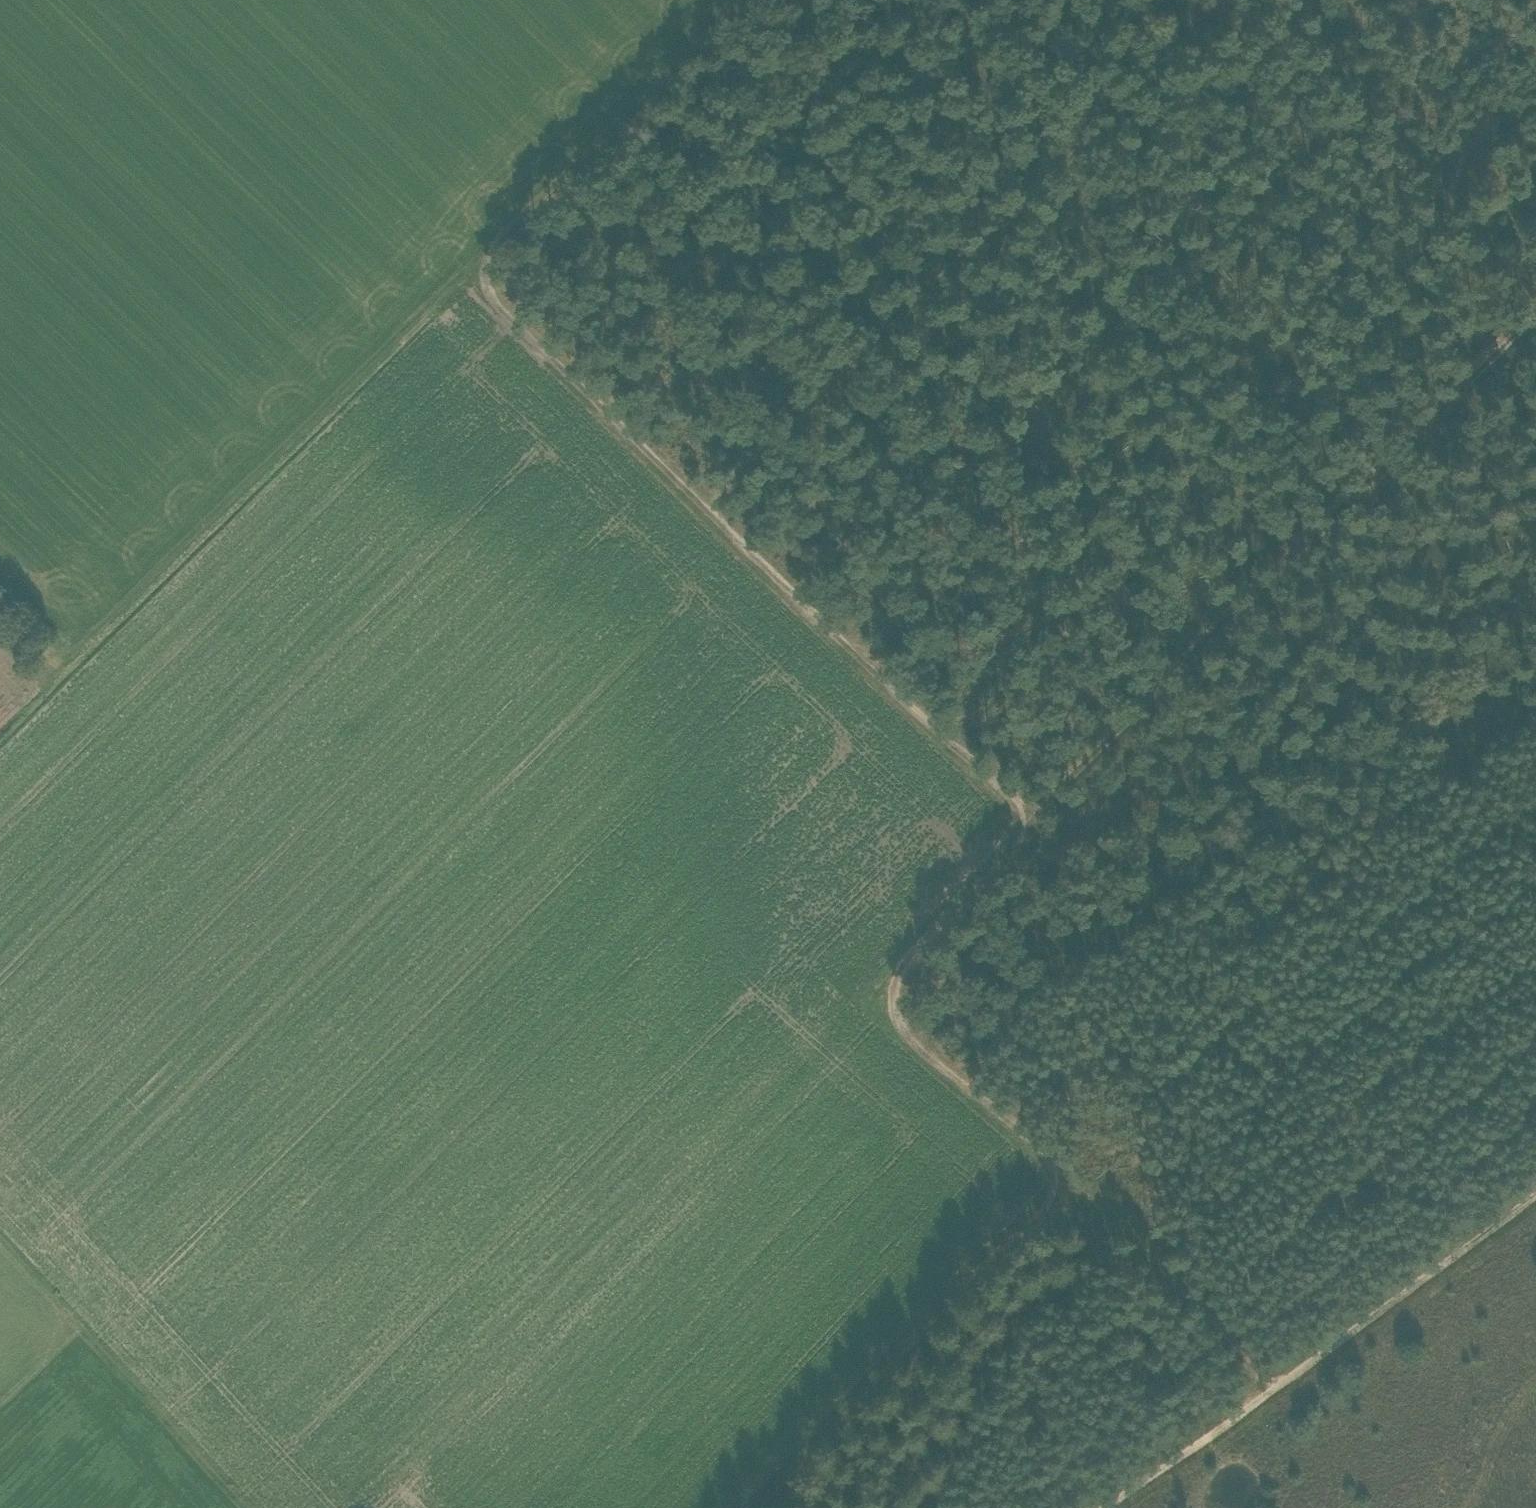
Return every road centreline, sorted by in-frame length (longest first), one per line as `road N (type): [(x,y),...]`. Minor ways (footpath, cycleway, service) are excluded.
road 1 (track): [(1106,1507),(1535,1190)]

